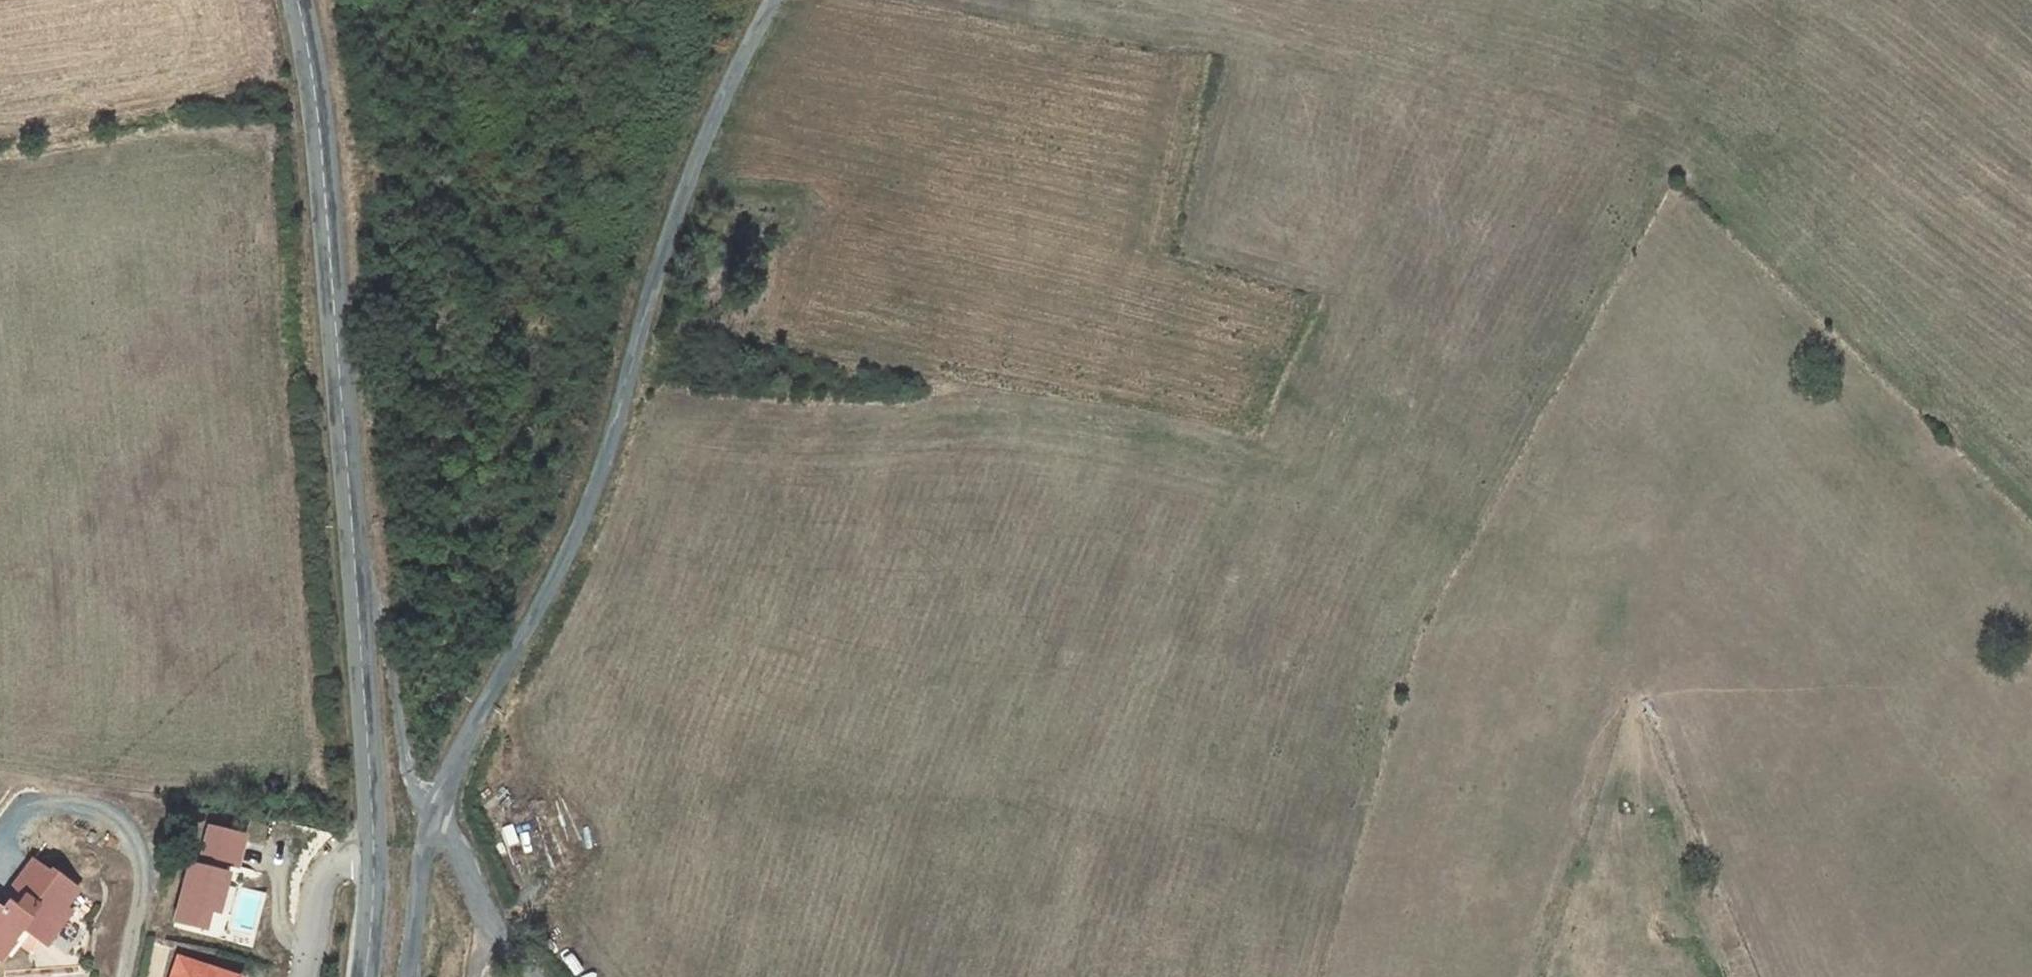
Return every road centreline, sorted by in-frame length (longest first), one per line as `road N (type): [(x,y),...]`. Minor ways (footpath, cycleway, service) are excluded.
road 1 (unclassified): [(434,821),(581,528),(633,345),(715,114),(774,0)]
road 2 (tertiary): [(298,0),(324,152),(353,557)]
road 3 (tertiary): [(353,557),(374,855),(365,976)]
road 4 (residential): [(434,821),(409,759),(377,607),(353,557)]
road 5 (residential): [(541,976),(513,946),(453,832),(434,821)]
road 6 (unclassified): [(405,976),(434,821)]

